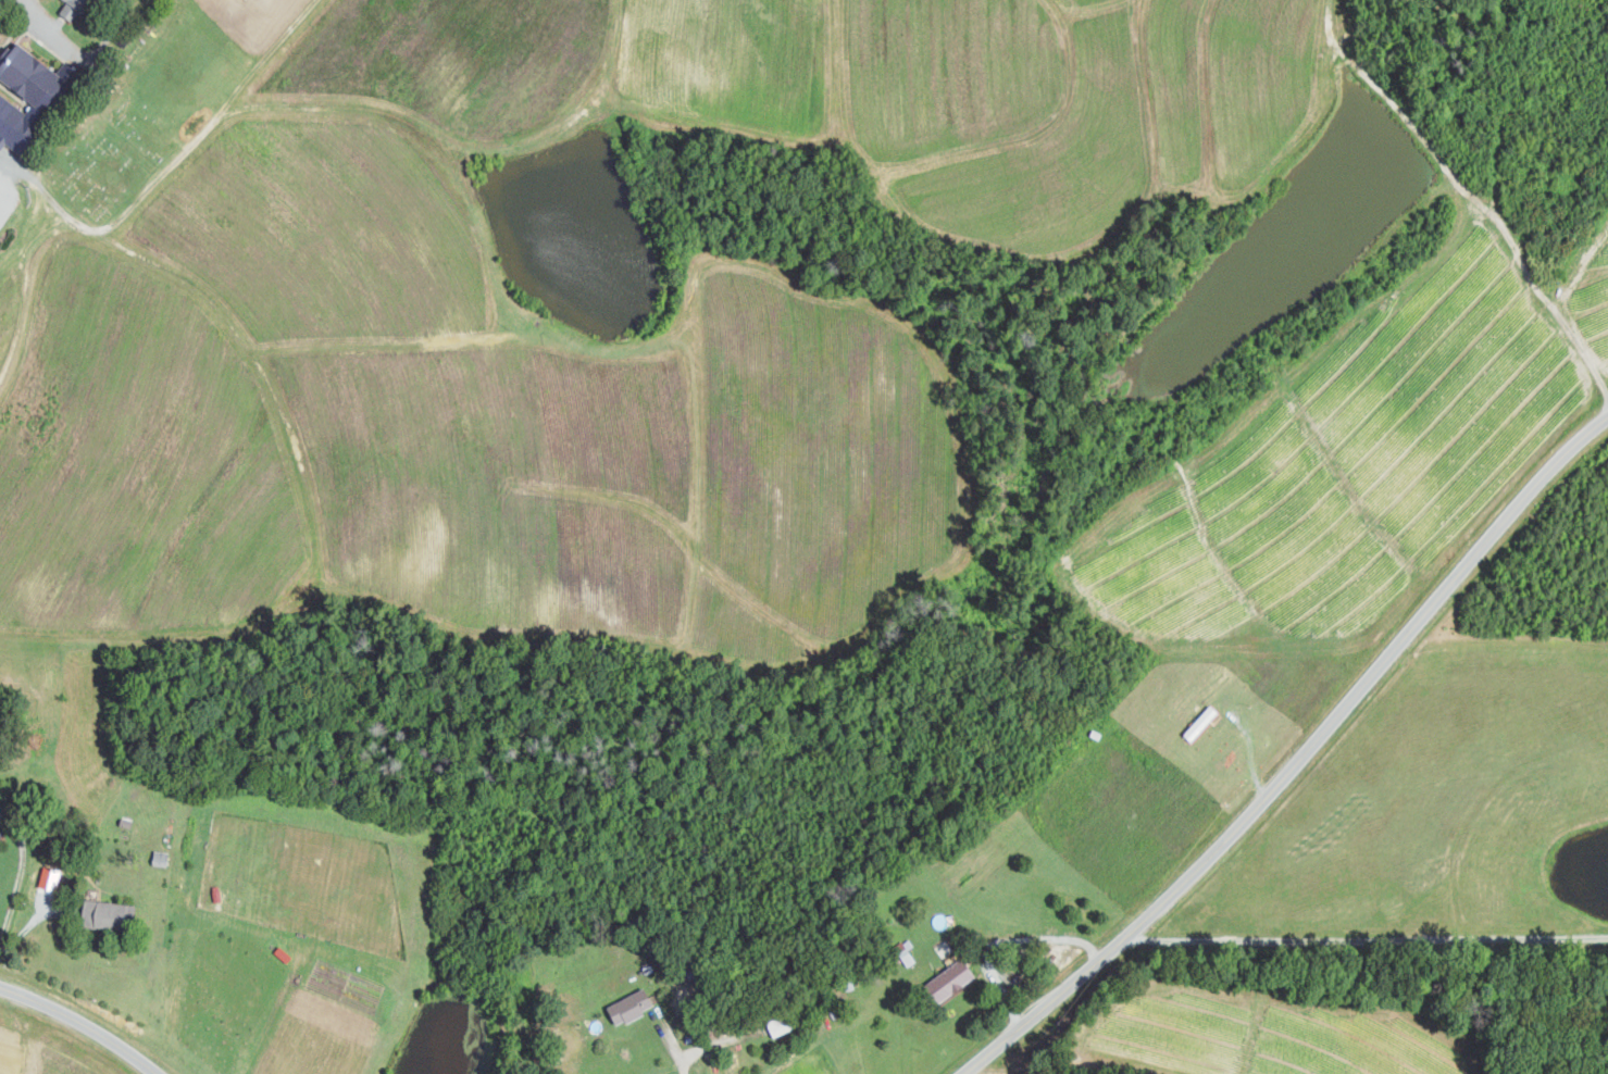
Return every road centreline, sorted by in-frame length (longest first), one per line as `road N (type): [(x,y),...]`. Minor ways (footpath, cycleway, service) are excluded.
road 1 (residential): [(1607,416),(1559,460),(1264,799),(1125,937),(960,1073)]
road 2 (residential): [(158,1073),(76,1019),(0,984)]

